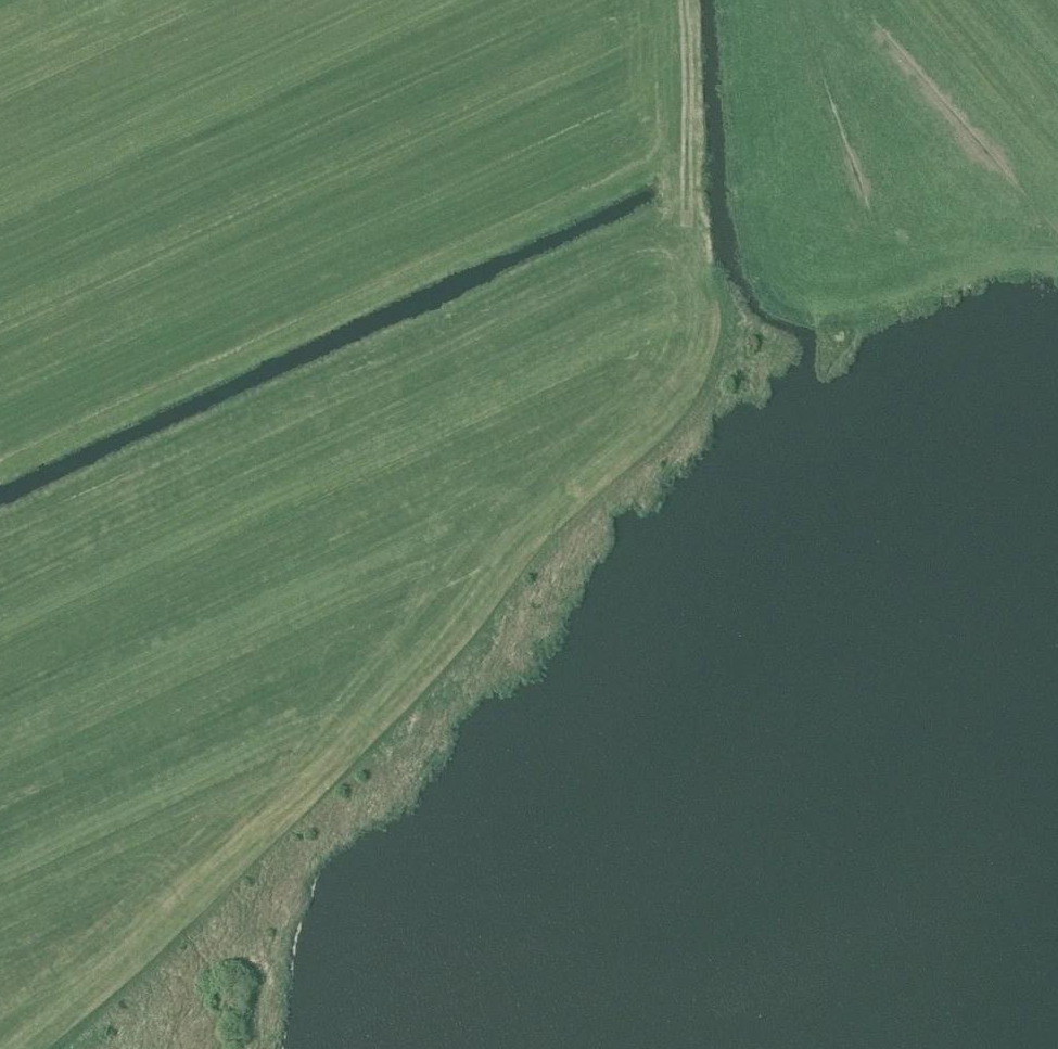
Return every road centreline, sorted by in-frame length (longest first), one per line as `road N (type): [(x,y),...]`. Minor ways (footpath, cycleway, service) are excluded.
road 1 (track): [(685,0),(686,194)]

